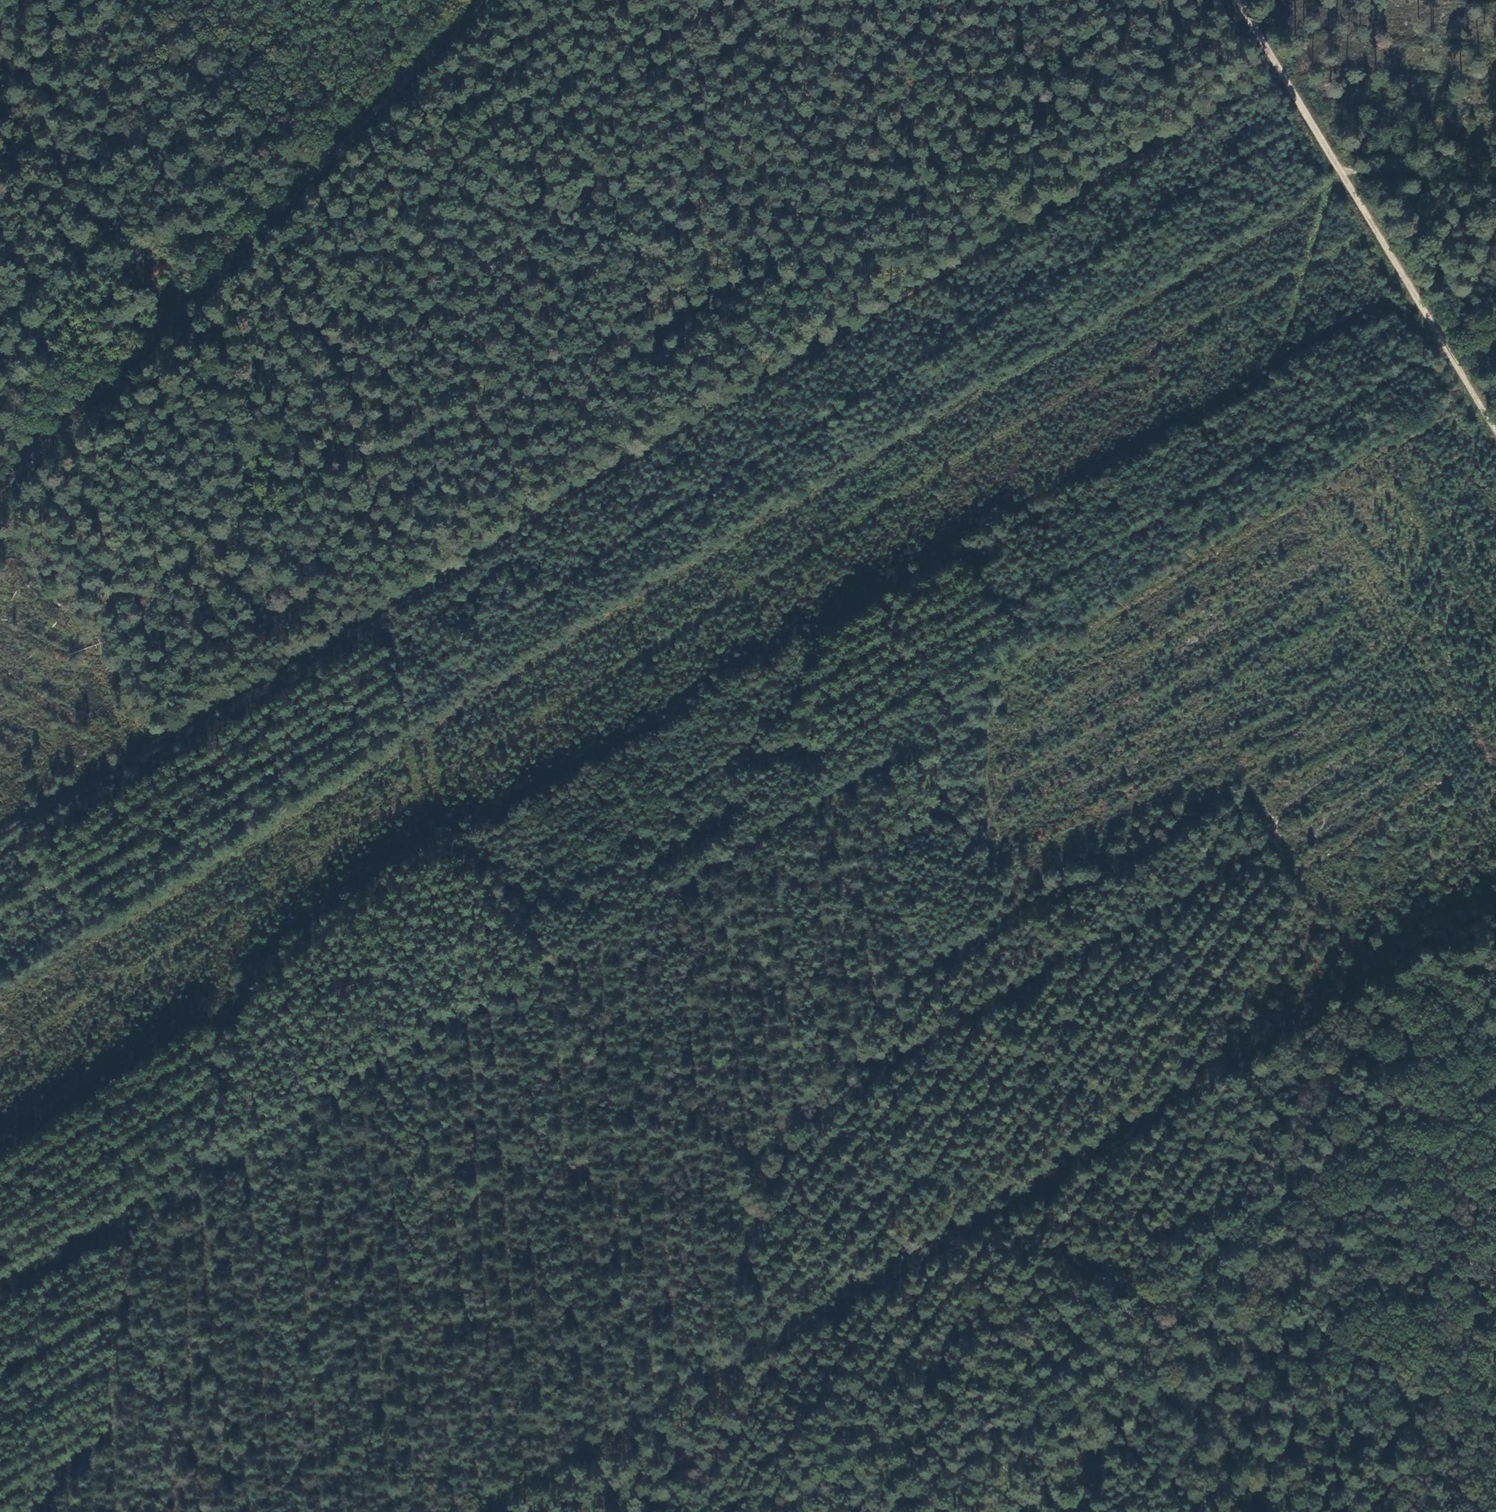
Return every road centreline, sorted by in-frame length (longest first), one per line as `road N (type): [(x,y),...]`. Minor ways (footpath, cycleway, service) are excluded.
road 1 (track): [(485,0),(0,489)]
road 2 (track): [(1342,177),(1495,431)]
road 3 (track): [(1495,180),(1342,177)]
road 4 (track): [(1279,73),(1342,177)]

